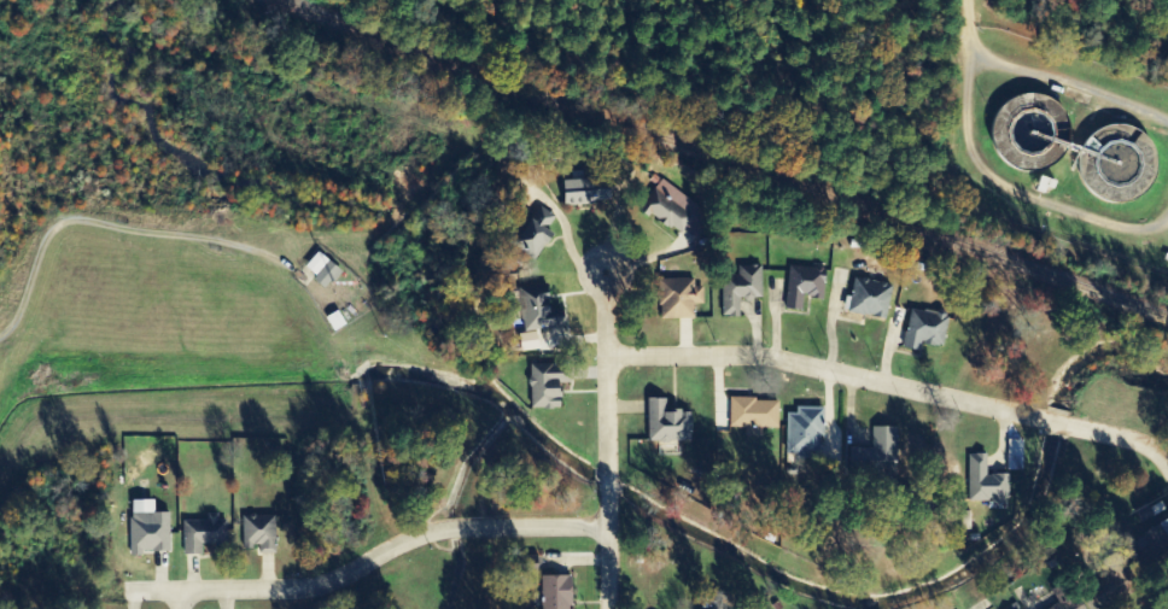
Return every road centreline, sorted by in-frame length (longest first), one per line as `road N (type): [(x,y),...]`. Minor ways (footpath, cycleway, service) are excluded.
road 1 (residential): [(1167,466),(1126,439),(788,362),(606,351)]
road 2 (residential): [(127,592),(300,590),(427,534),(608,528)]
road 3 (residential): [(610,608),(606,283)]

